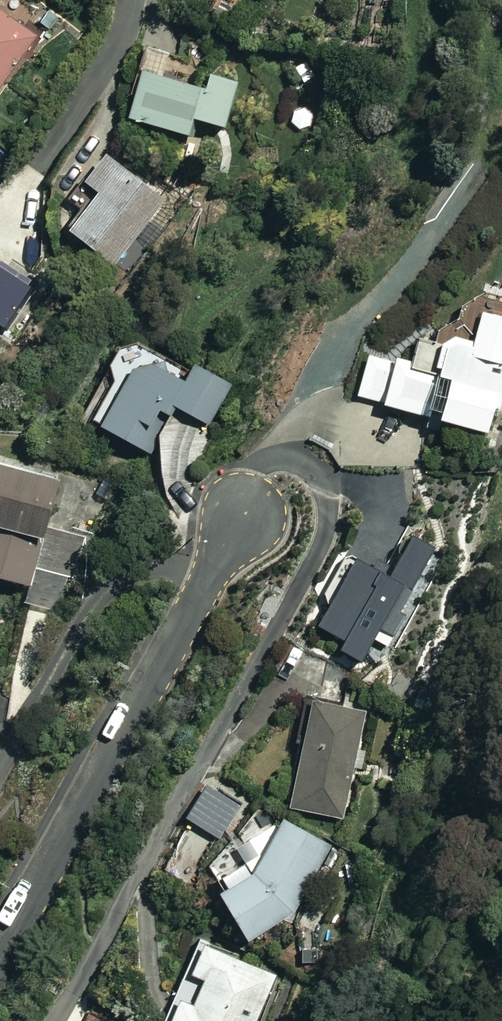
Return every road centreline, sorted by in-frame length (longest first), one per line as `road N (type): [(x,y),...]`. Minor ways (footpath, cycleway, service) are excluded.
road 1 (residential): [(251,509),(0,955)]

